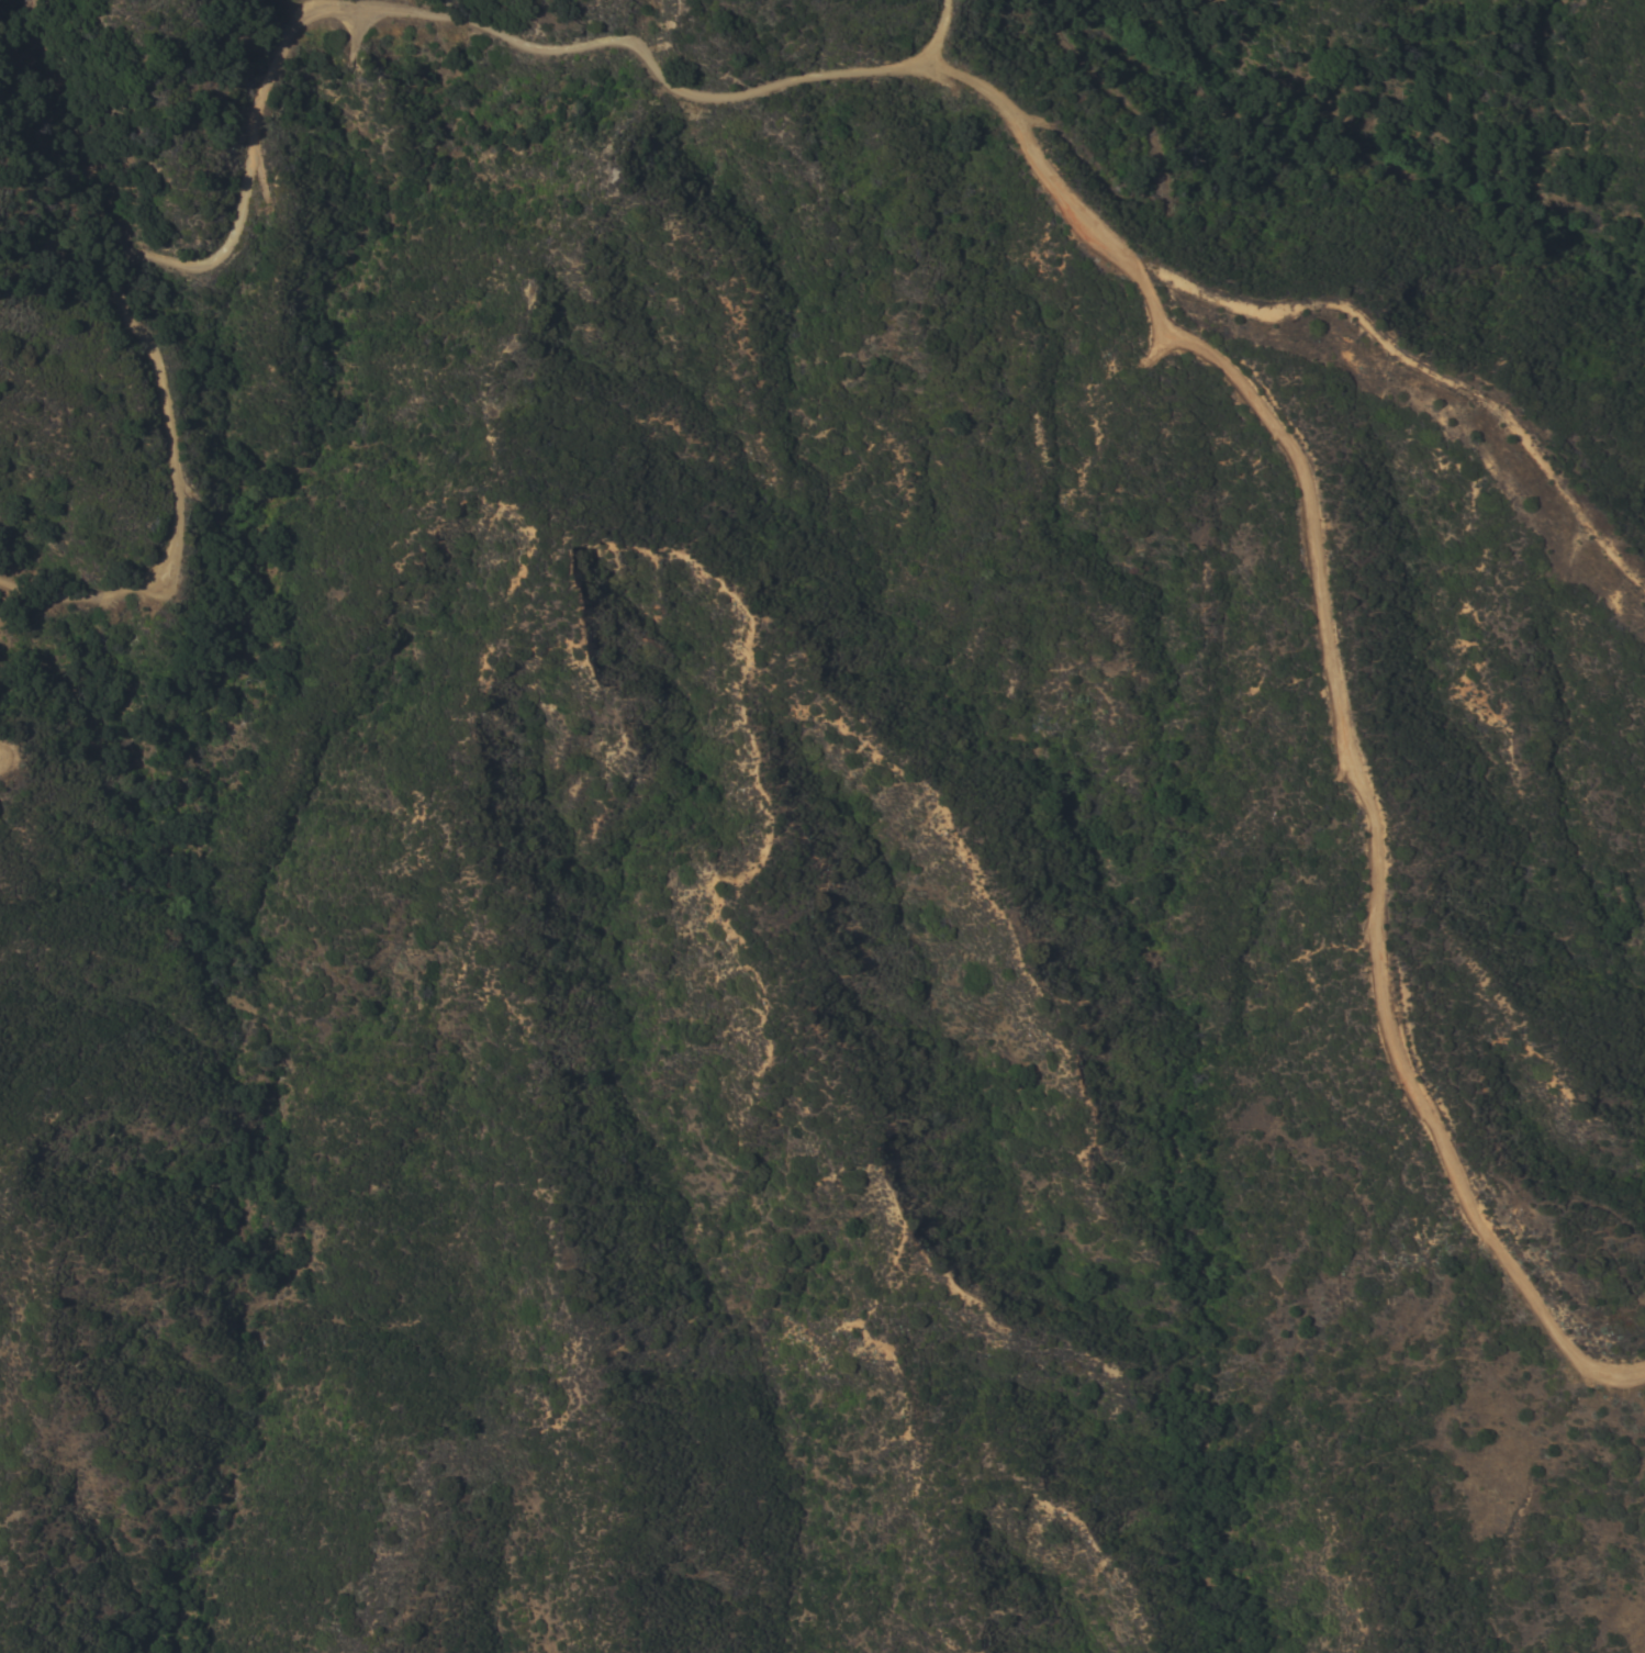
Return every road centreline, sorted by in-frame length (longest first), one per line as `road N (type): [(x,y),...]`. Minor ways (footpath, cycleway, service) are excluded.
road 1 (track): [(920,60),(1001,103),(1070,205),(1140,273),(1164,333),(1200,344),(1246,382),(1291,449),(1311,514),(1350,770),(1372,801),(1377,978),(1394,1052),(1480,1227),(1570,1347),(1594,1370),(1644,1372)]
road 2 (track): [(0,580),(53,601),(111,596),(145,579),(175,545),(178,480),(160,368),(126,310),(120,277),(134,261),(193,266),(228,245),(243,210),(262,92),(293,34),(318,13),(360,9),(462,24),(548,49),(622,43),(671,81),(709,96),(920,60)]

